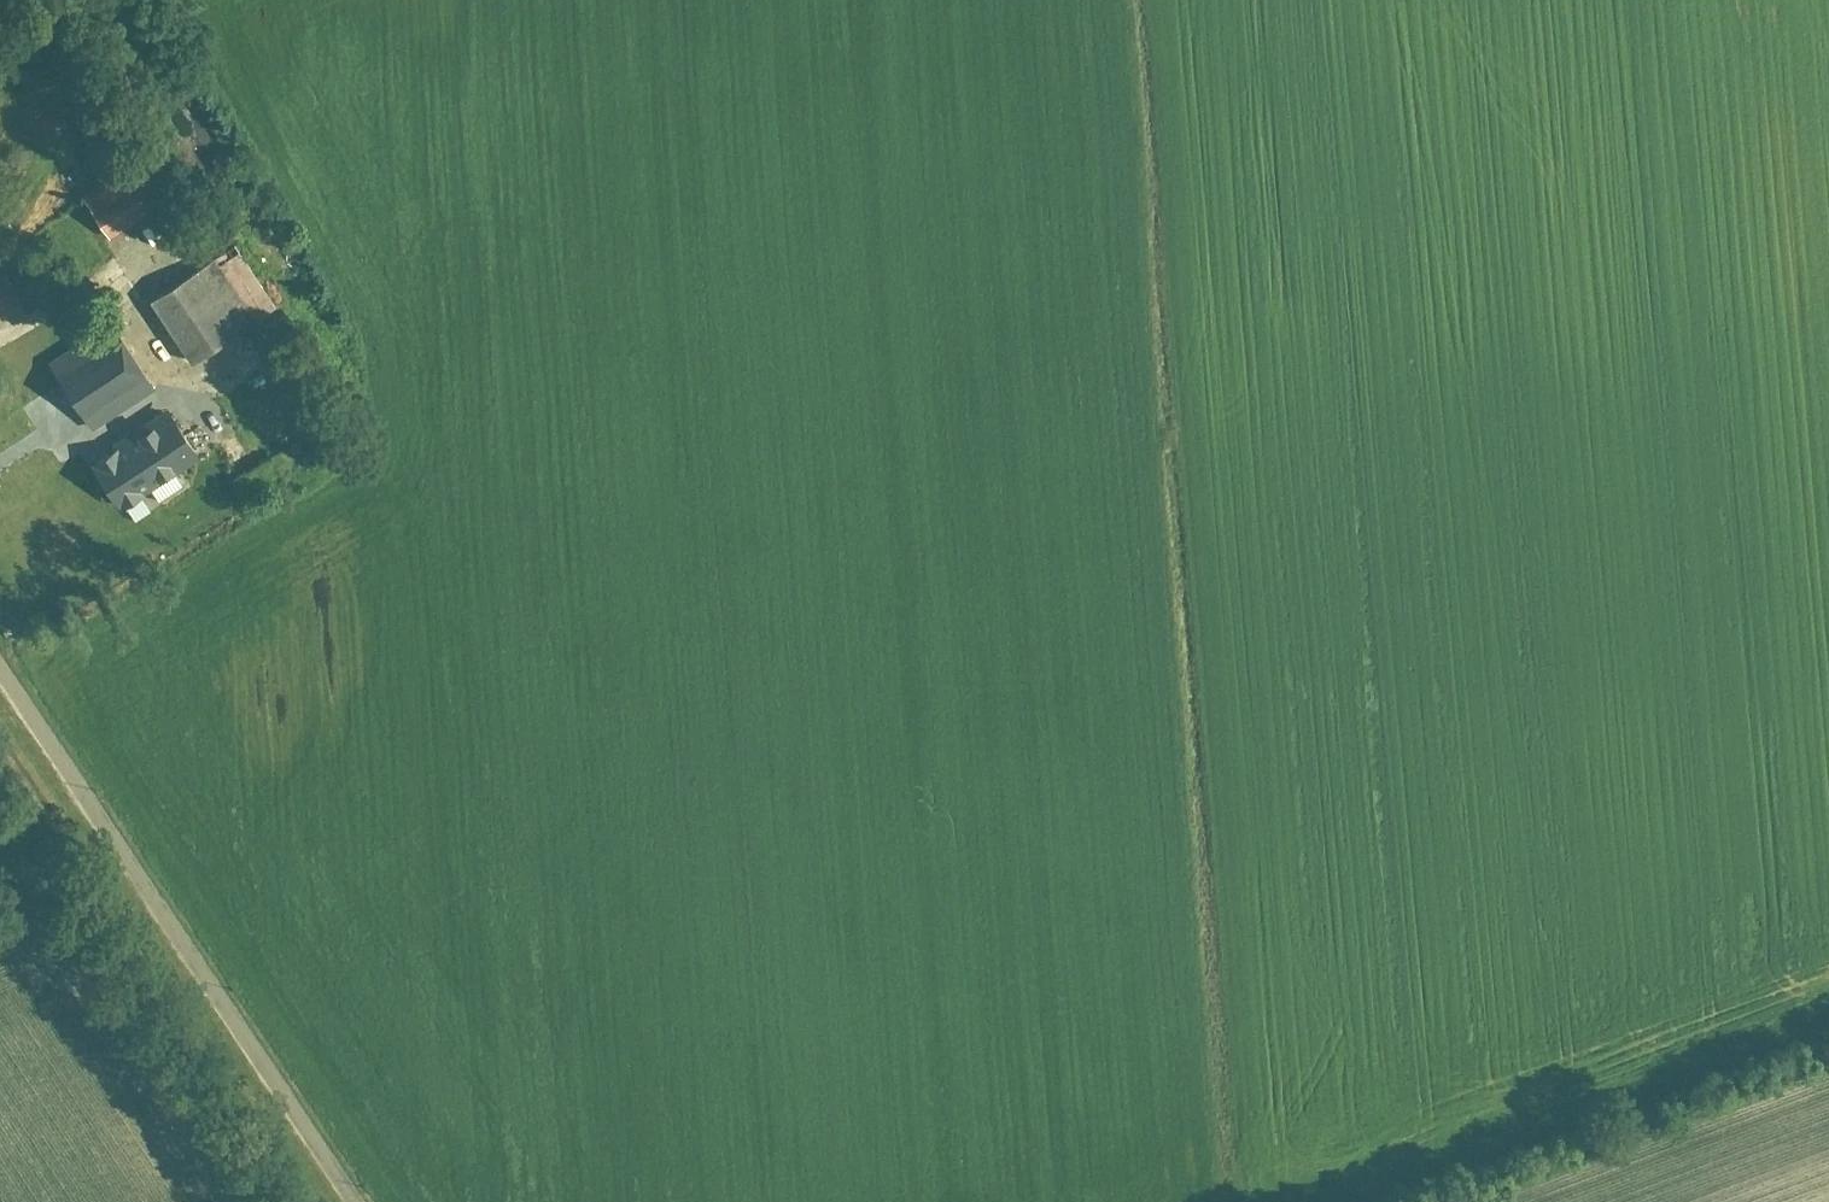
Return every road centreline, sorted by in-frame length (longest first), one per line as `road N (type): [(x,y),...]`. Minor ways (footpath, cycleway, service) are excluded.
road 1 (unclassified): [(351,1201),(0,673)]

